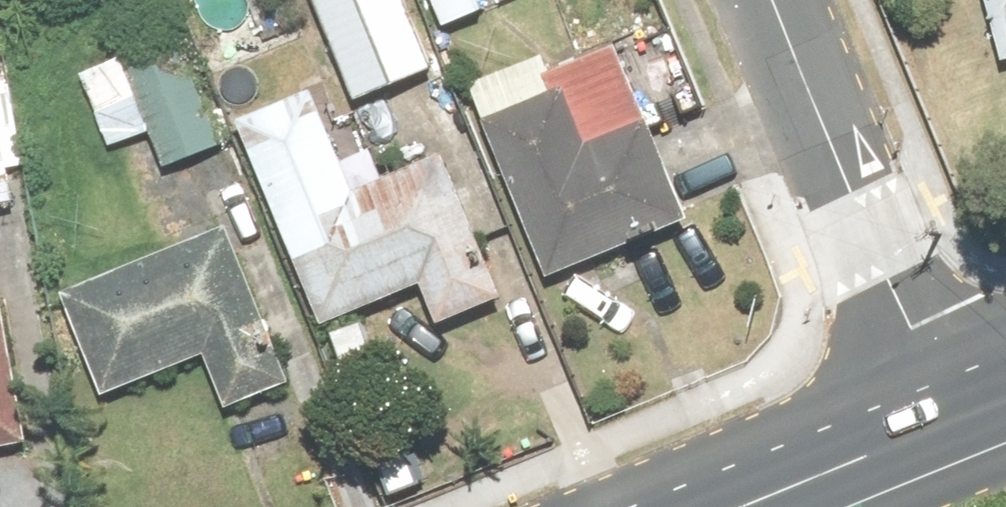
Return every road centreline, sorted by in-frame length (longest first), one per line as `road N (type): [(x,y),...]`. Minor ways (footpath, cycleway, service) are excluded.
road 1 (residential): [(790,0),(948,433)]
road 2 (secondary): [(756,506),(948,433)]

